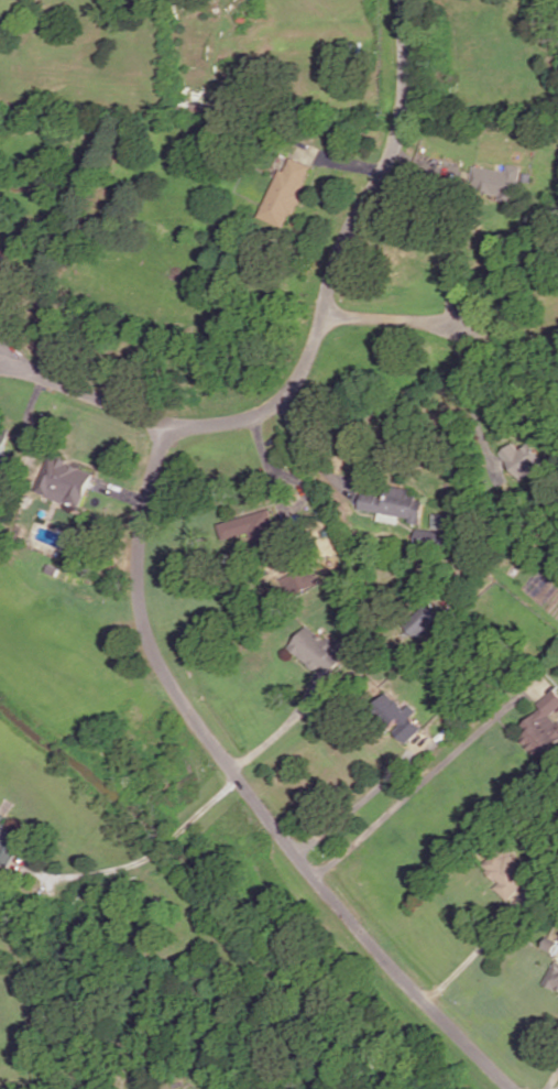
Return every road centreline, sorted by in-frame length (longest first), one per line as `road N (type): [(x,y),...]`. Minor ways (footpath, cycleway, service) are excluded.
road 1 (residential): [(167,425),(143,513),(139,571),(143,620),(162,669),(309,871),(425,1003),(514,1088)]
road 2 (residential): [(406,0),(404,121),(332,273),(299,378),(265,412),(167,425)]
road 3 (residential): [(167,425),(0,354)]
road 4 (residential): [(325,315),(467,322)]

